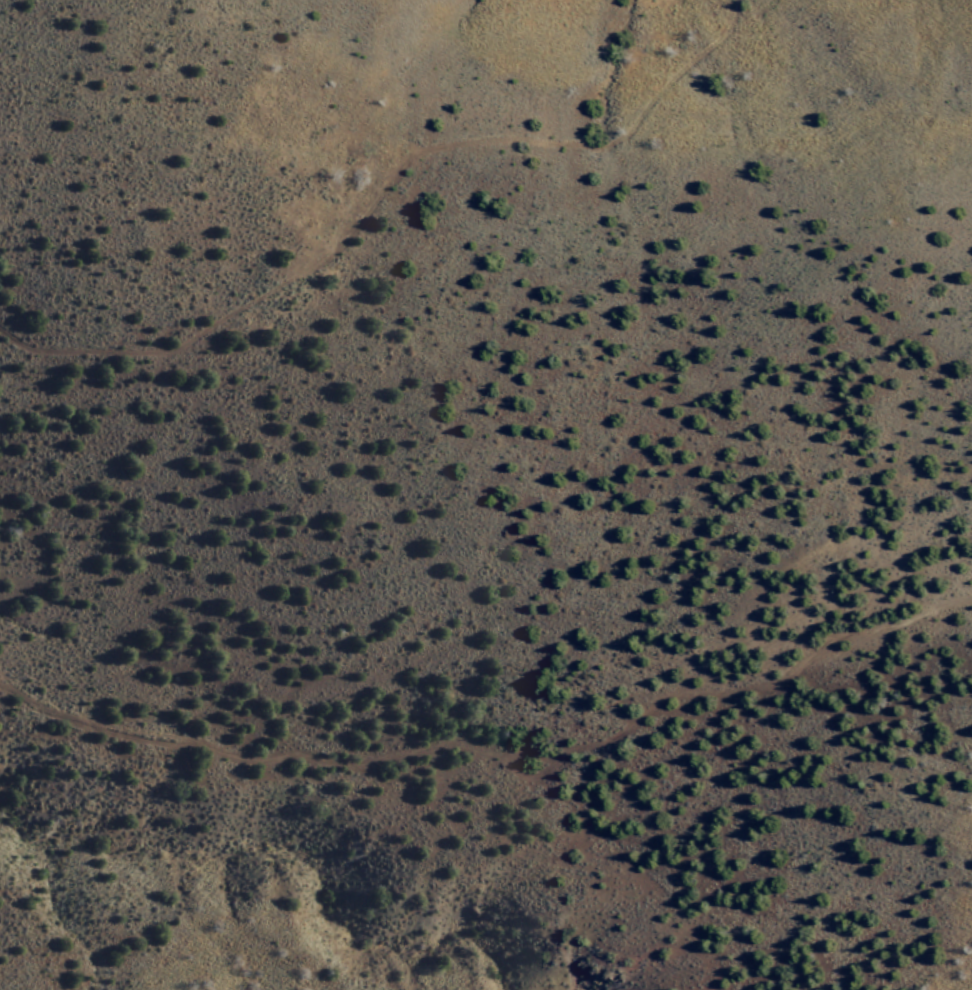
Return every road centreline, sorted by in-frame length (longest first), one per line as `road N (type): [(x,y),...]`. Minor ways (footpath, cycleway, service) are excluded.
road 1 (track): [(0,660),(43,685),(232,750),(415,753),(538,740),(572,745),(649,705),(733,676),(771,683),(940,615),(971,615)]

